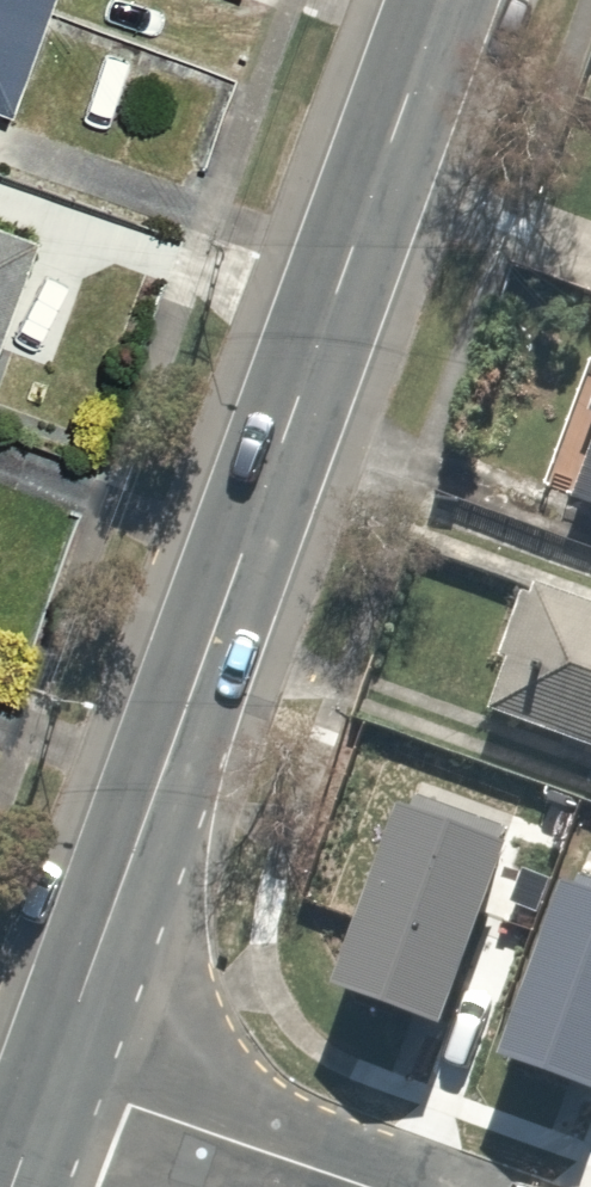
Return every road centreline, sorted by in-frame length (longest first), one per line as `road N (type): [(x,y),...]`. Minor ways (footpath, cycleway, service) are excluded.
road 1 (secondary): [(52,1079),(444,0)]
road 2 (residential): [(52,1079),(358,1186)]

